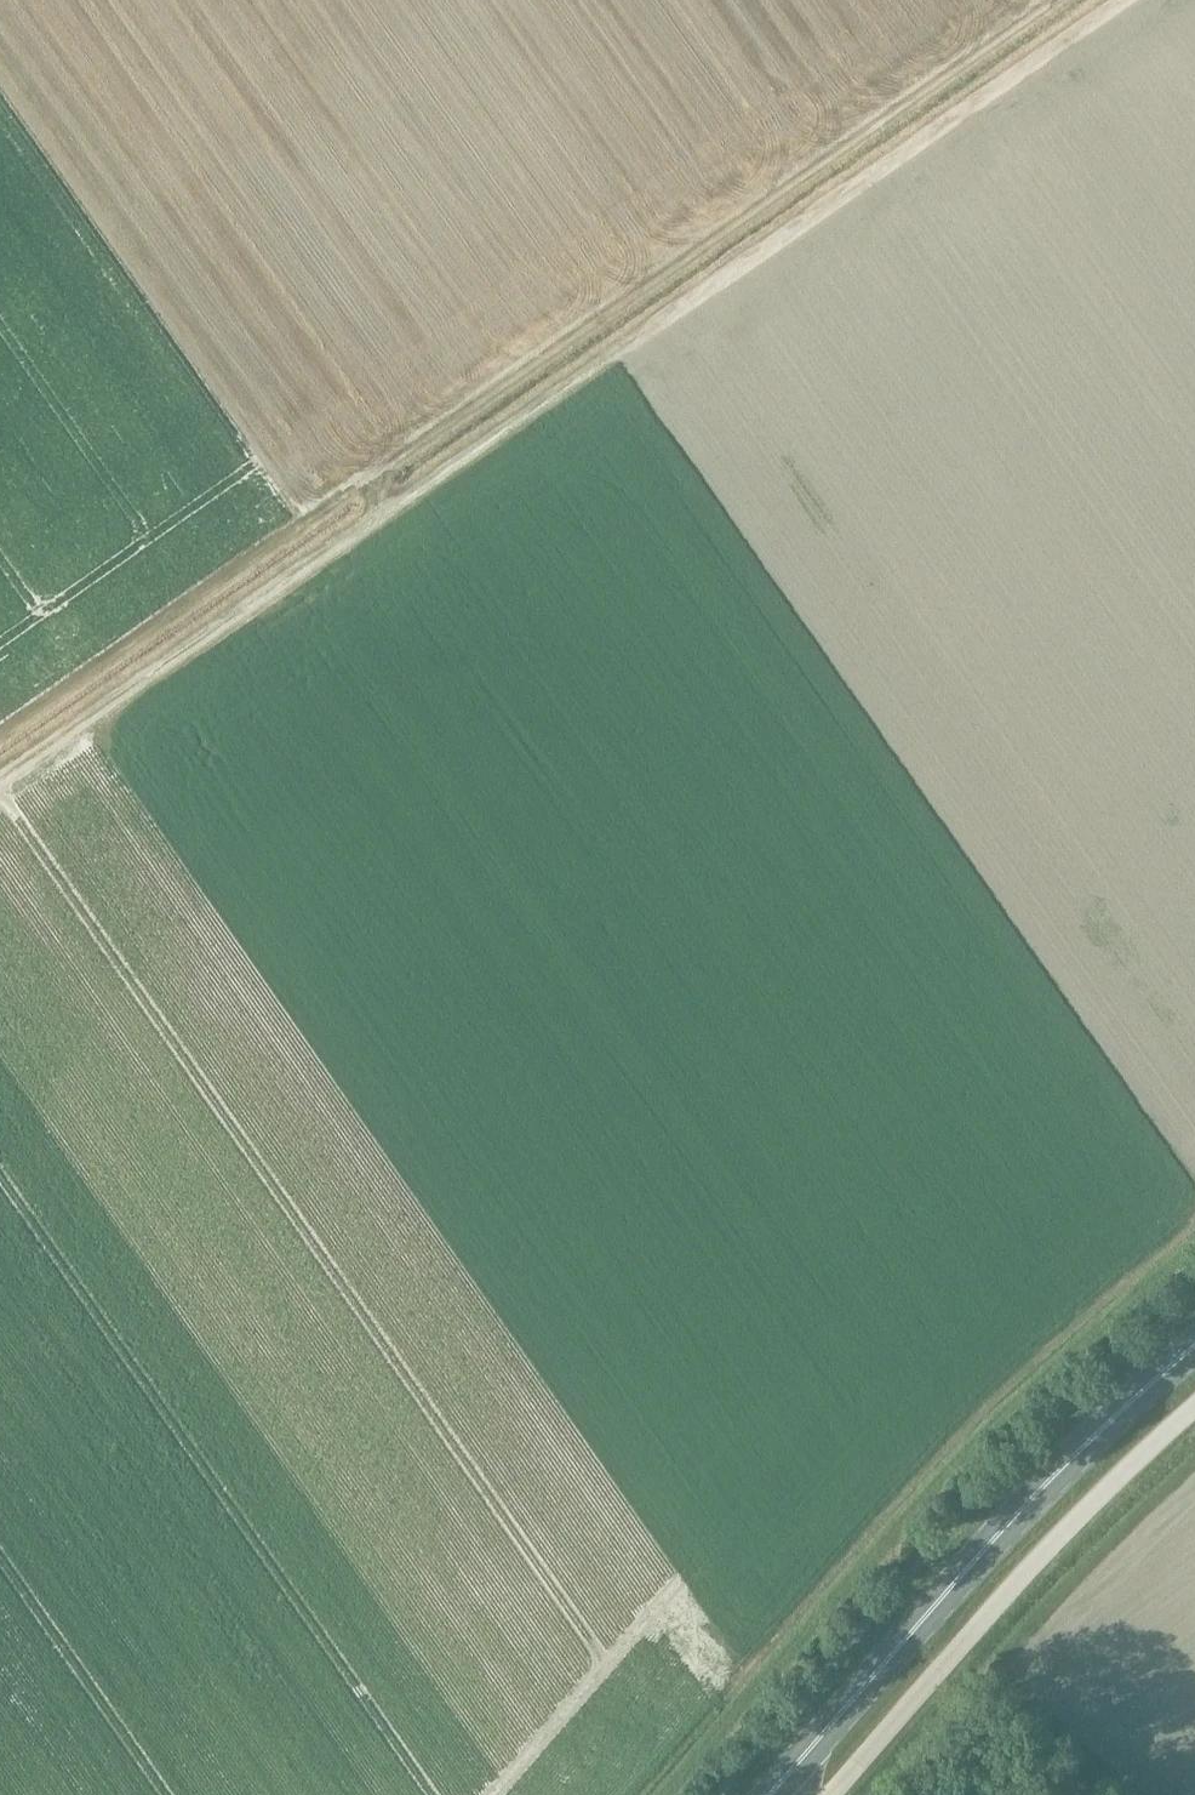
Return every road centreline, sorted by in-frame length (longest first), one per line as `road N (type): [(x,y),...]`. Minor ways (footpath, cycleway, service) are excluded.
road 1 (primary): [(770,1794),(1019,1507),(1194,1347)]
road 2 (unclassified): [(831,1794),(1014,1583),(1194,1412)]

